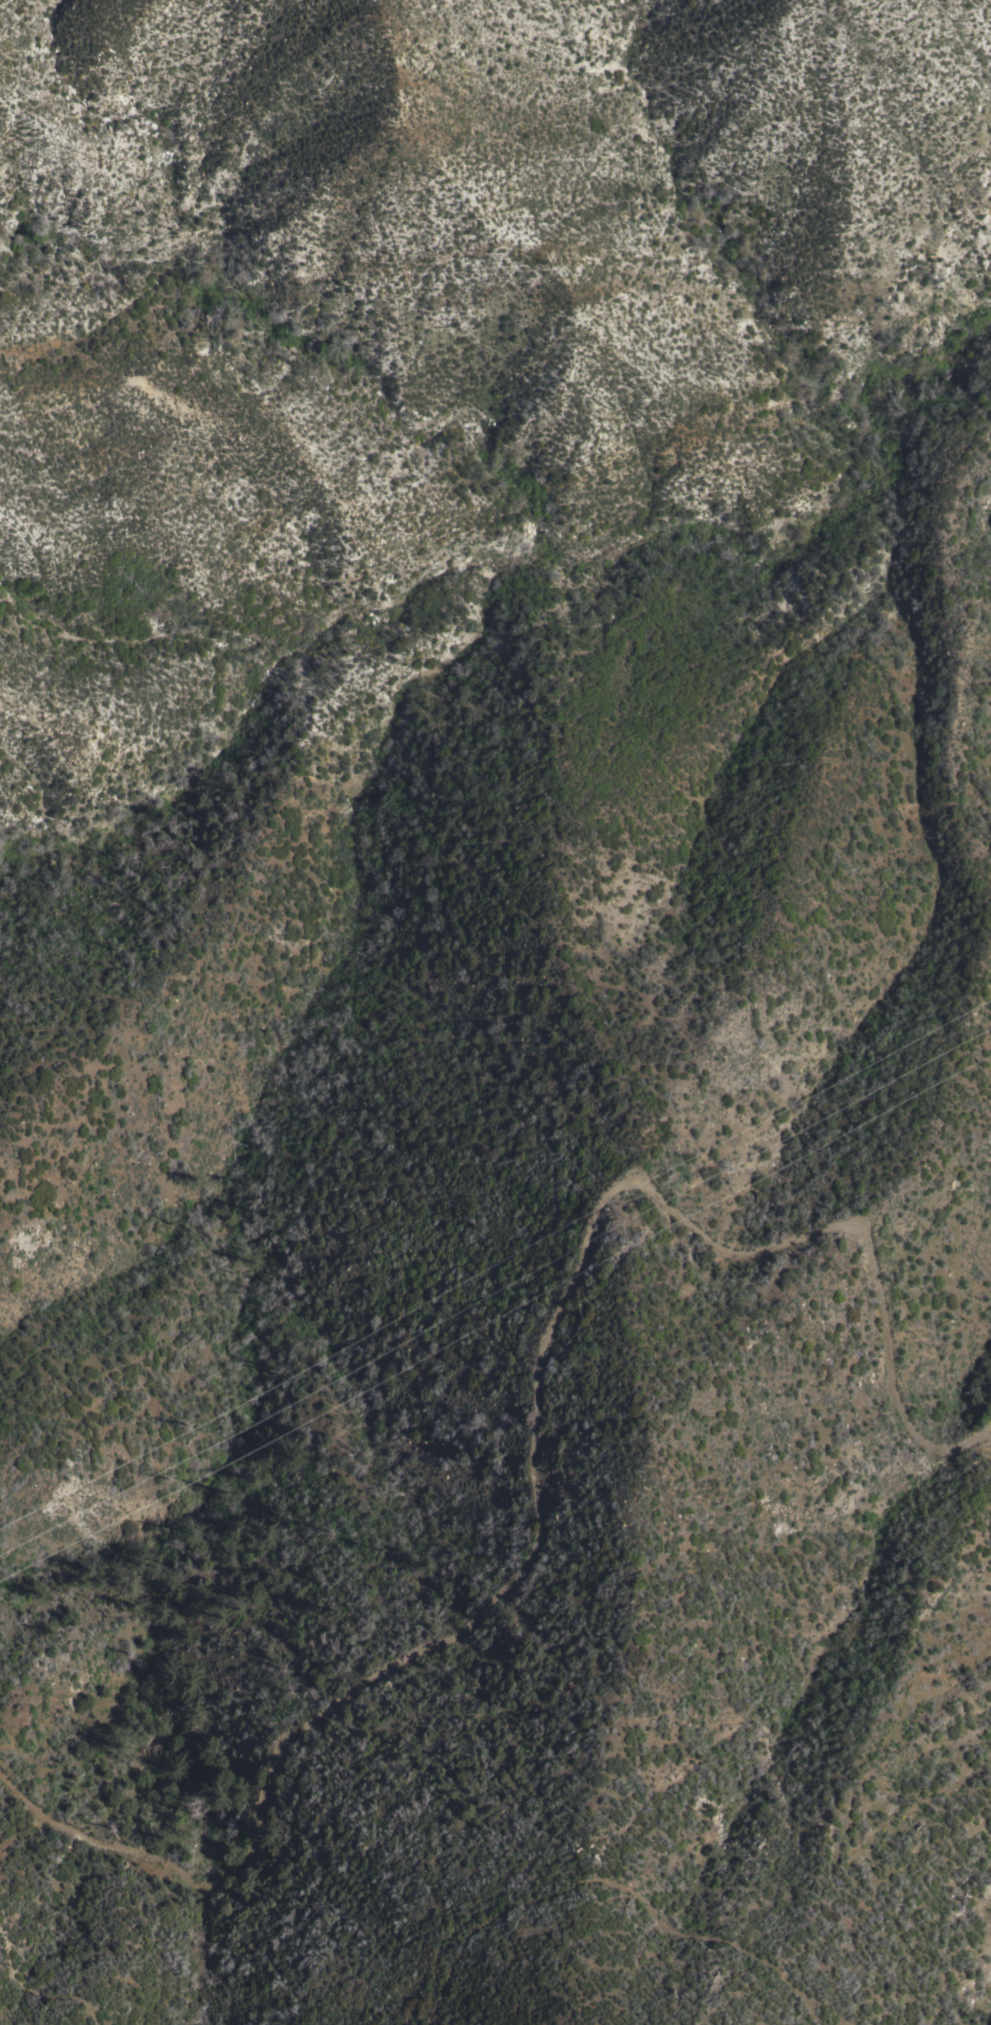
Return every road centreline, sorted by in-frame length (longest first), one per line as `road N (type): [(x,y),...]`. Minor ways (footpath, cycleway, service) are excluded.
road 1 (track): [(0,1775),(55,1822),(169,1862),(202,1884),(235,1877),(256,1839),(281,1756),(298,1732),(386,1669),(474,1623),(533,1563),(544,1521),(547,1345),(601,1207),(628,1185),(653,1190),(695,1235),(731,1257),(835,1225),(858,1227),(905,1424),(942,1448),(990,1434)]

